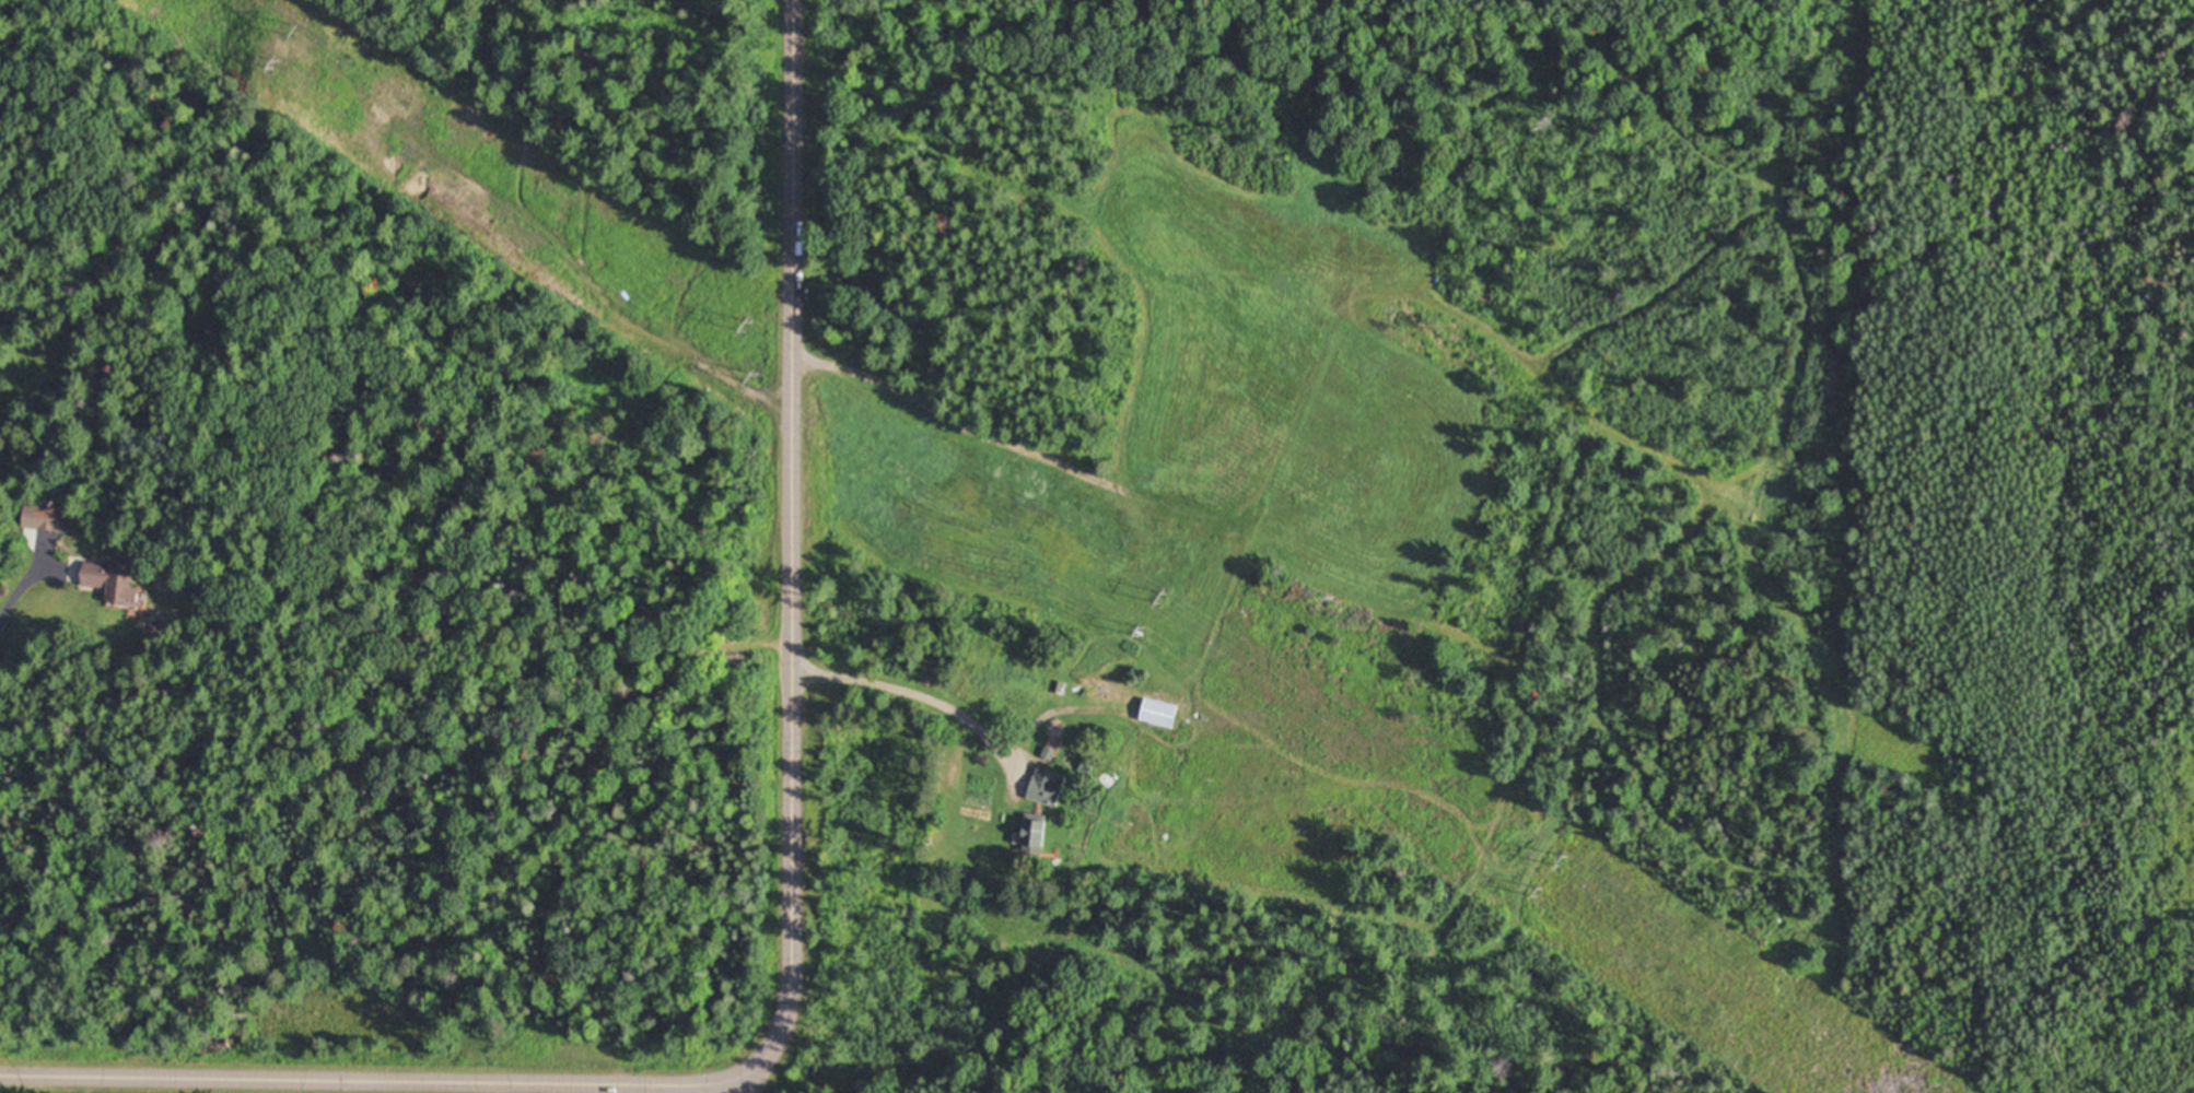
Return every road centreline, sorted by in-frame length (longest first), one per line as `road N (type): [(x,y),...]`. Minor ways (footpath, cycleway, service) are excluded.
road 1 (residential): [(750,1068),(783,1033),(792,995),(802,706),(789,0)]
road 2 (residential): [(0,1076),(703,1080),(750,1068)]
road 3 (residential): [(801,631),(856,692),(1003,763),(1039,796)]

